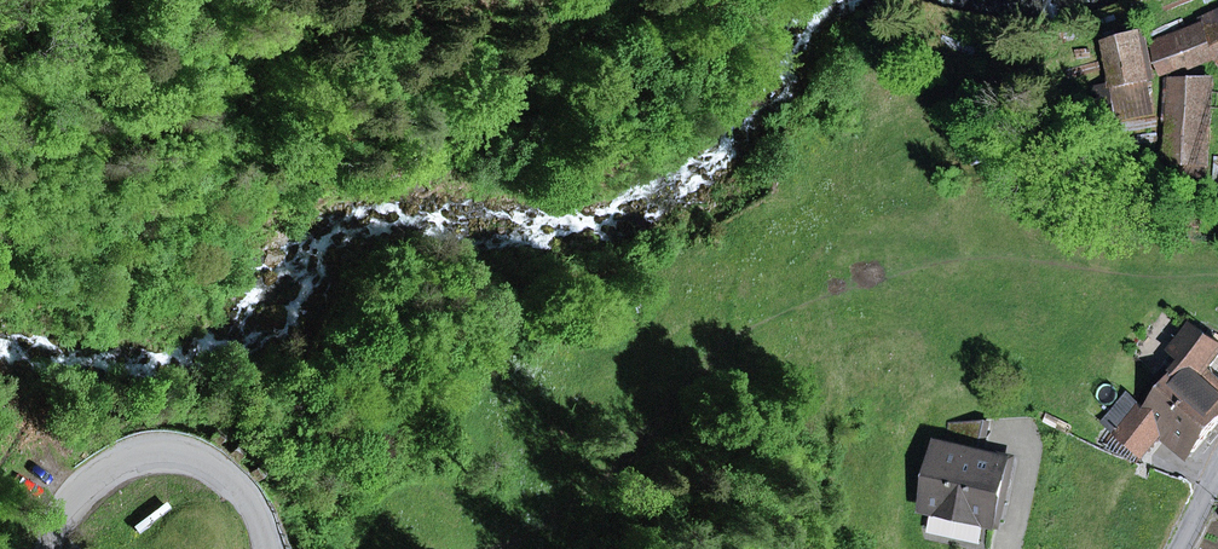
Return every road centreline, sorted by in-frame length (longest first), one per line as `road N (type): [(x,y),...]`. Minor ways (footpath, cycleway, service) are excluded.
road 1 (tertiary): [(271,548),(252,499),(235,480),(183,455),(154,453),(102,470),(77,491),(48,548)]
road 2 (track): [(588,0),(533,43),(508,82),(499,140)]

